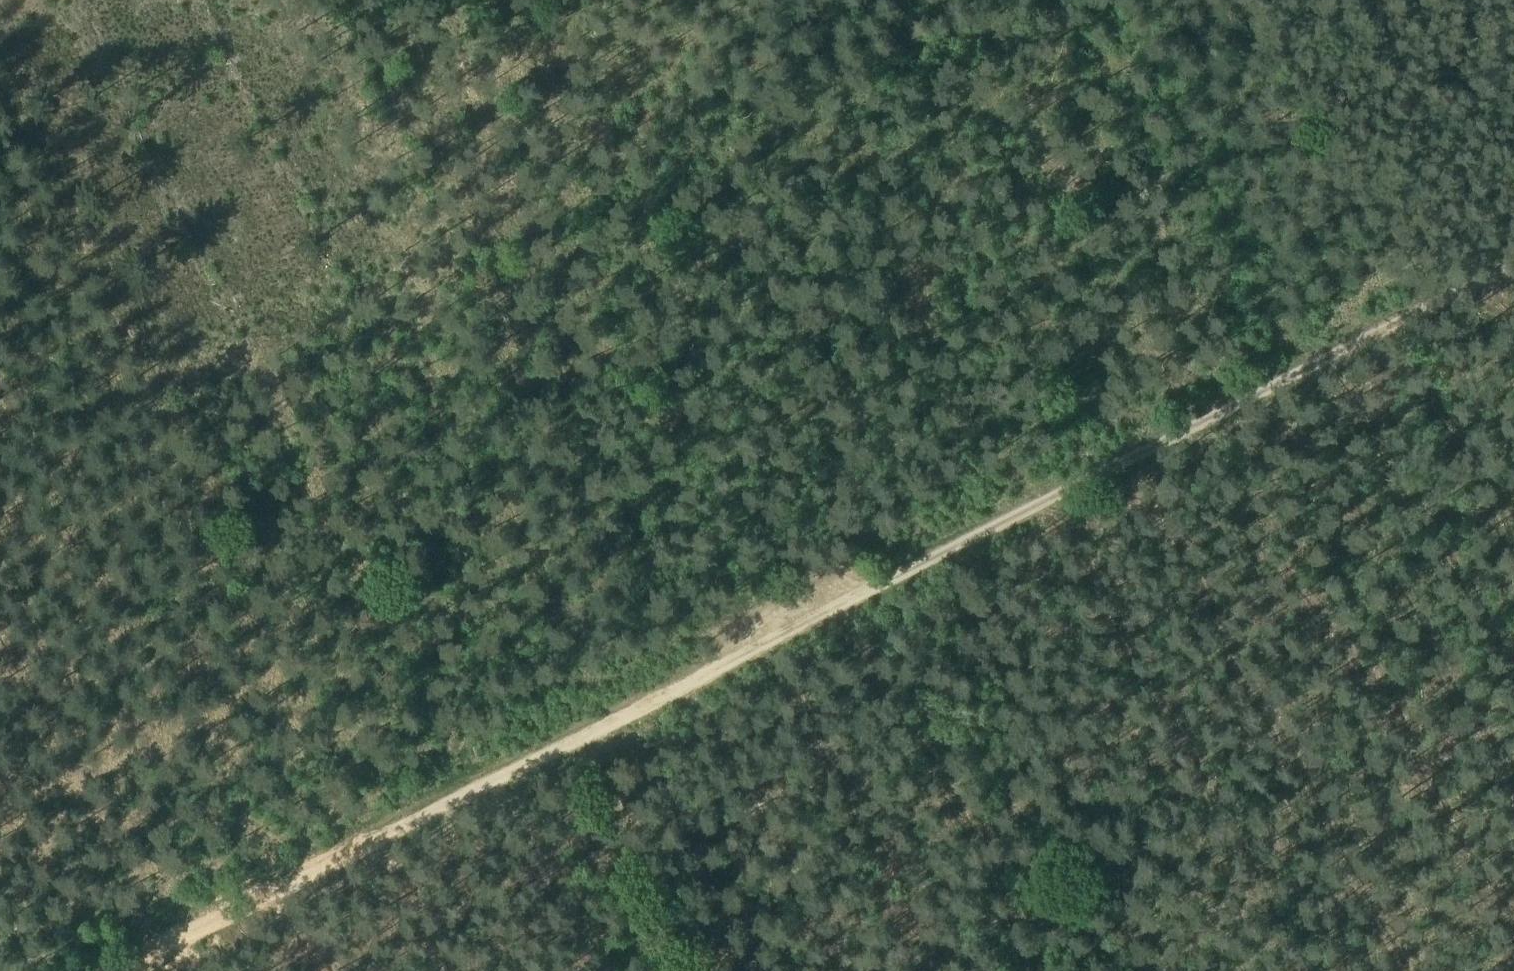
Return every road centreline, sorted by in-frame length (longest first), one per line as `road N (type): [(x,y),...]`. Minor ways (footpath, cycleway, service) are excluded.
road 1 (track): [(110,970),(1513,262)]
road 2 (track): [(69,970),(0,841)]

